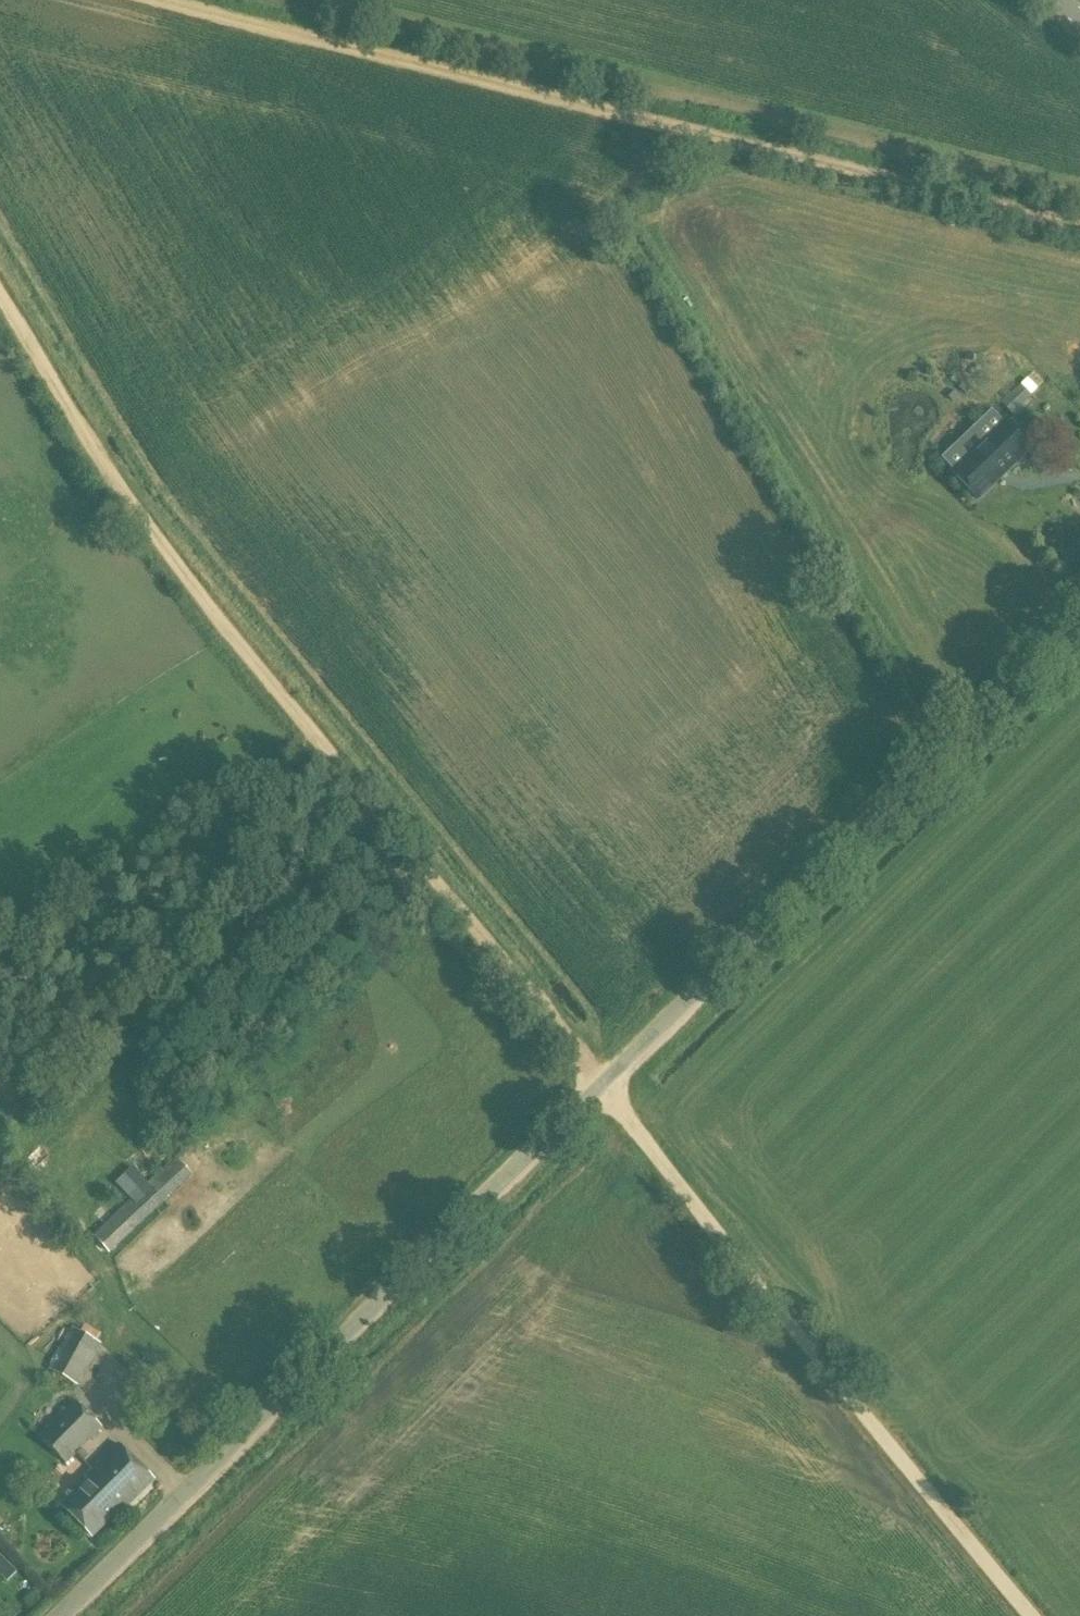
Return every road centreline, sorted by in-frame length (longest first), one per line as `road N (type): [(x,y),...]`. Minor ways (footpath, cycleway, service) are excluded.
road 1 (unclassified): [(65,1615),(1079,619)]
road 2 (track): [(361,780),(1030,1615)]
road 3 (track): [(1079,229),(158,0)]
road 4 (track): [(0,298),(57,391),(308,719)]

